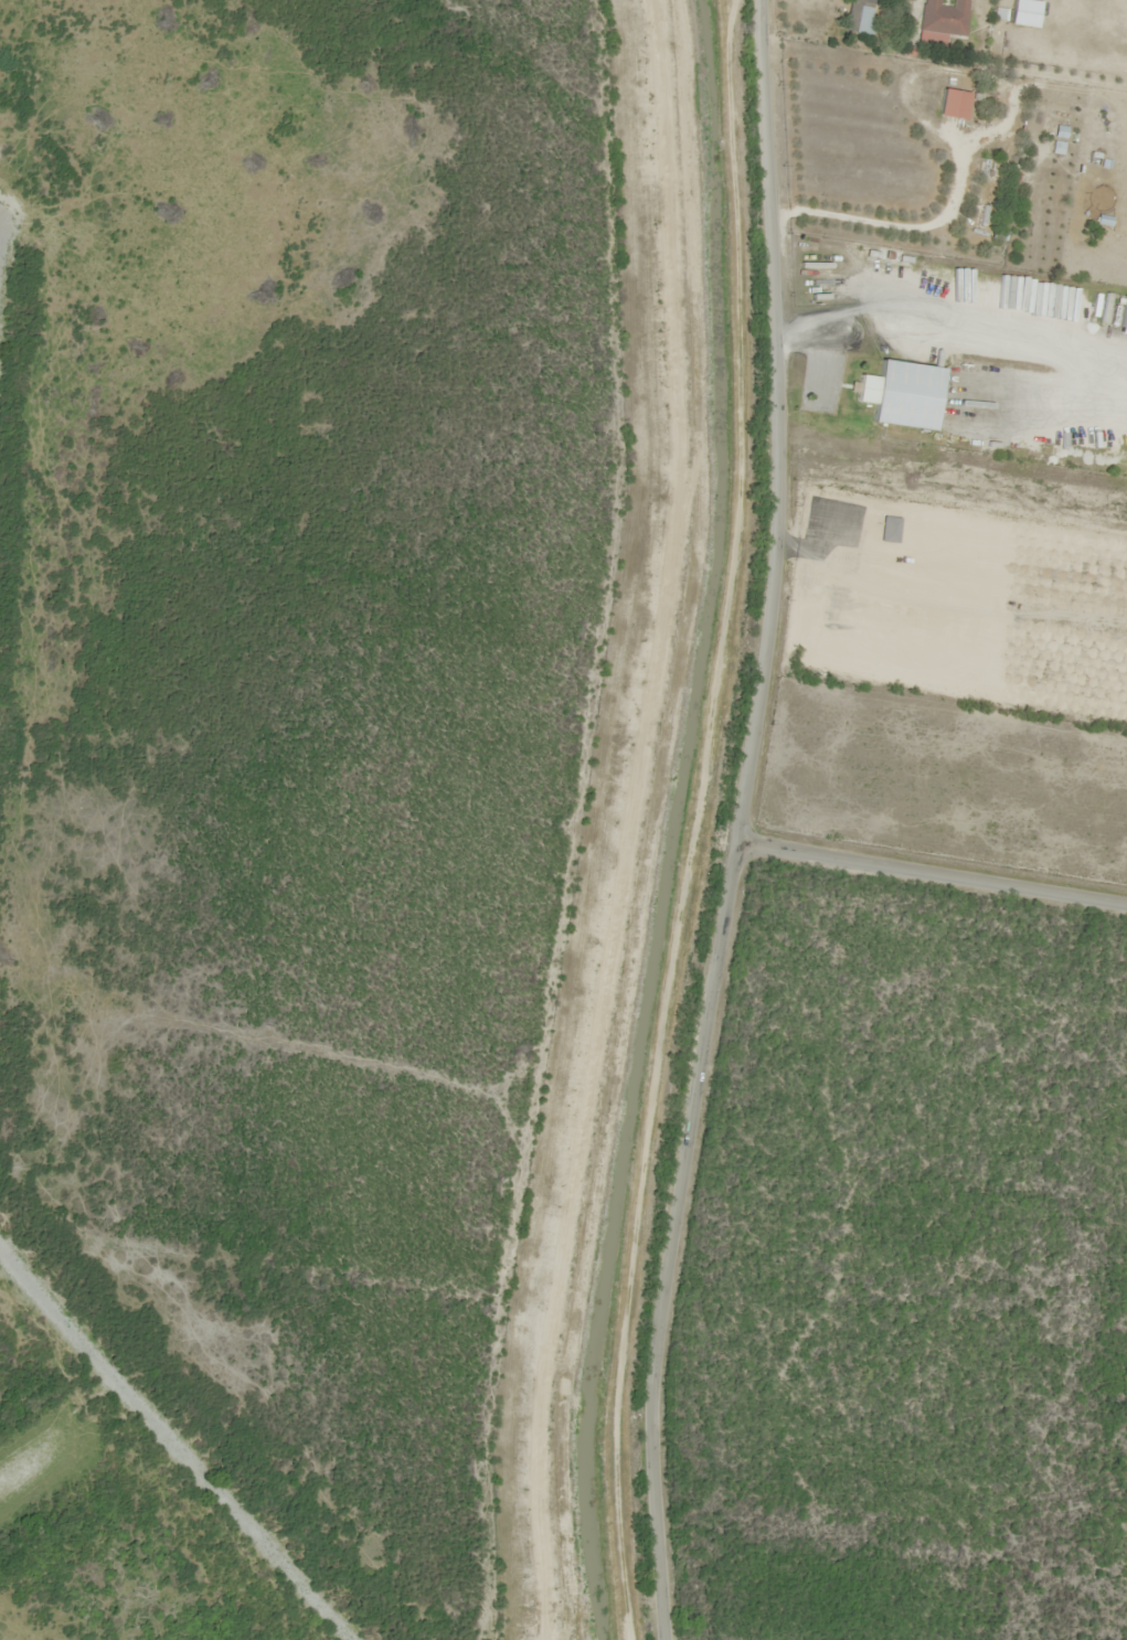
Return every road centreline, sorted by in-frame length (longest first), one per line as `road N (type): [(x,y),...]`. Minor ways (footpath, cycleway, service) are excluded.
road 1 (residential): [(665,1639),(668,1269),(737,838),(779,482),(761,0)]
road 2 (residential): [(1126,913),(804,863),(737,838)]

